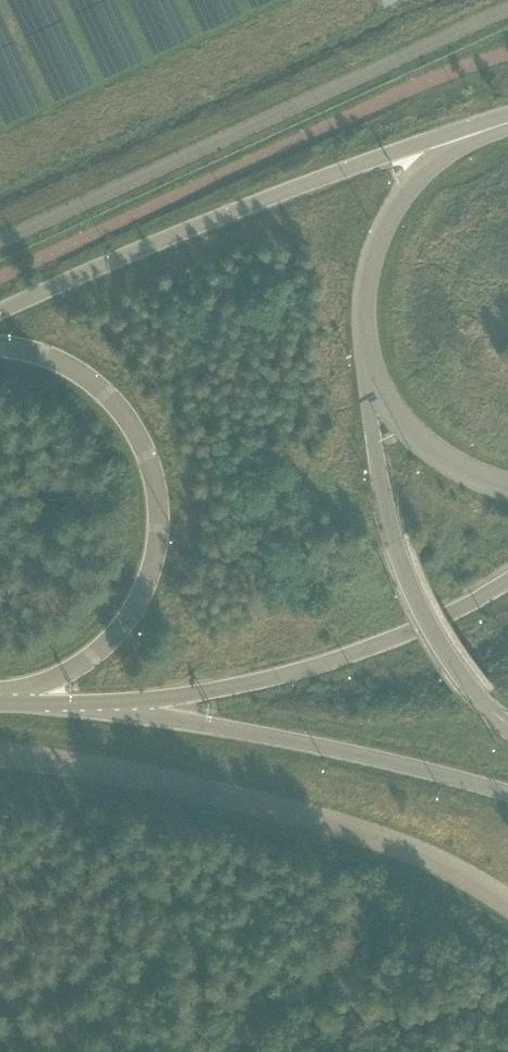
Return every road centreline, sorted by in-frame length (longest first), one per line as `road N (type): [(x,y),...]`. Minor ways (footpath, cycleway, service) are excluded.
road 1 (unclassified): [(0,760),(267,813),(417,860),(507,910)]
road 2 (secondary): [(5,704),(95,659),(120,637),(152,573),(158,518),(149,470),(108,402),(48,364),(0,352)]
road 3 (secondary): [(461,135),(298,188),(0,318)]
road 4 (secondary): [(106,709),(321,669),(419,630),(507,582)]
road 5 (tertiary): [(106,709),(507,796)]
road 6 (tertiary): [(367,393),(407,568),(437,635),(507,730)]
road 7 (secondary): [(461,135),(406,185),(382,228),(361,305),(367,393)]
road 8 (secondary): [(367,393),(454,468),(507,490)]

